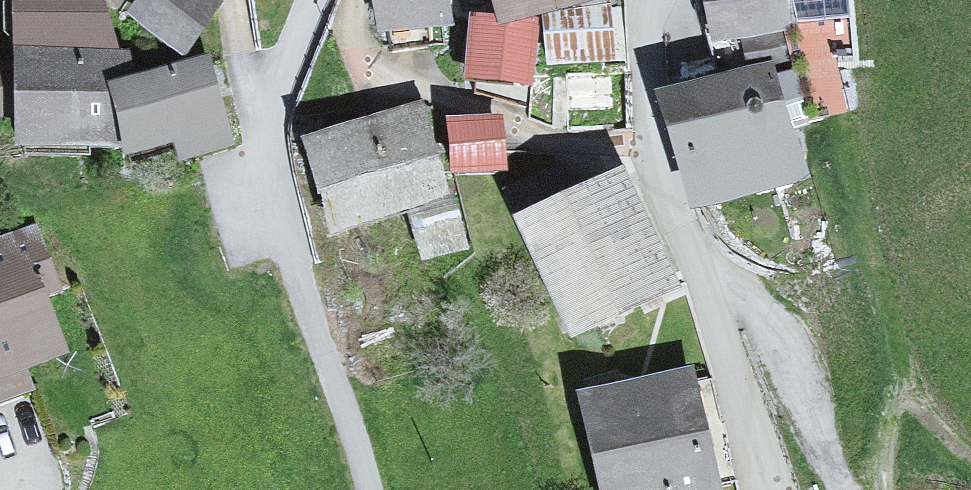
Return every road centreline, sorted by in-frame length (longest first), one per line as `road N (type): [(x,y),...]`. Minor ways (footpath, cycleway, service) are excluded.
road 1 (residential): [(309,0),(261,124),(268,231),(362,489)]
road 2 (residential): [(330,0),(363,65),(508,127),(552,167),(666,194)]
road 3 (residential): [(666,194),(765,489)]
road 4 (residential): [(657,0),(642,127),(666,194)]

